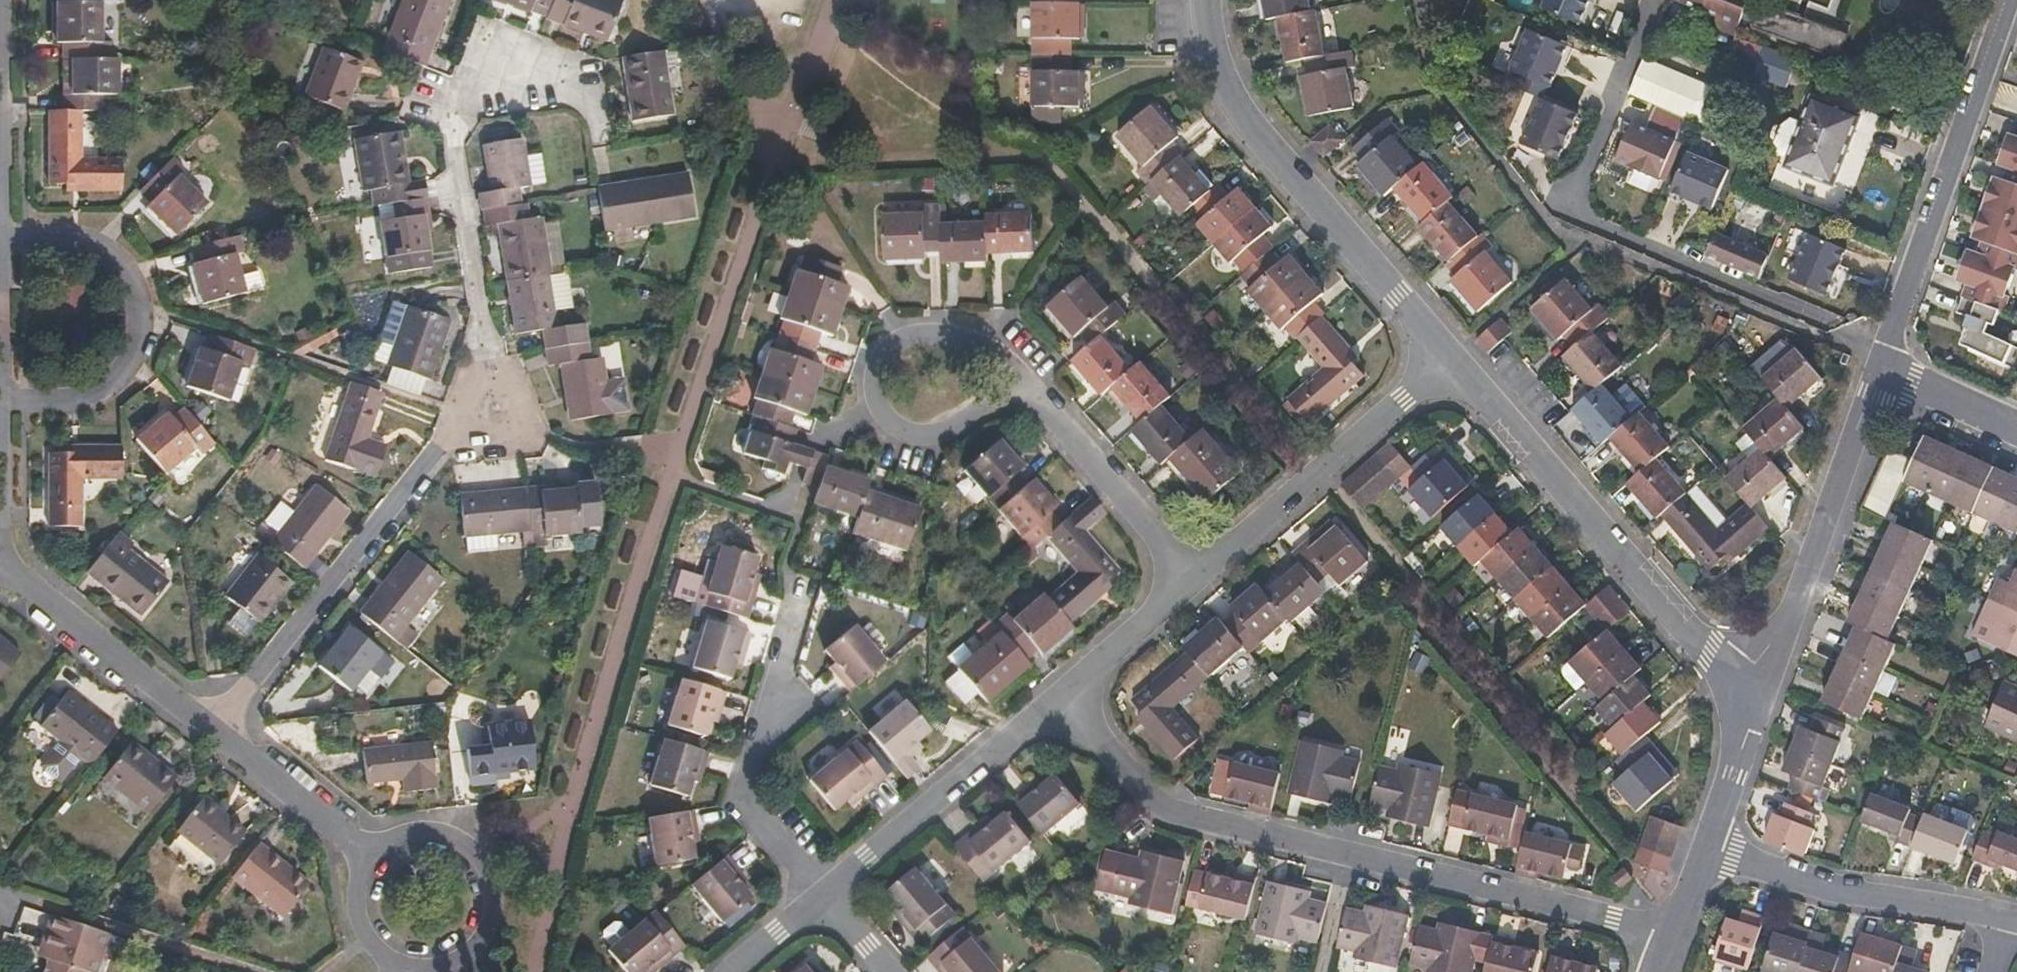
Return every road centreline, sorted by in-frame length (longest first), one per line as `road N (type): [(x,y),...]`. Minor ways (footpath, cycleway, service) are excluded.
road 1 (residential): [(1663,938),(1615,915),(1157,804),(1064,691)]
road 2 (residential): [(1064,691),(1449,357)]
road 3 (residential): [(0,560),(373,854)]
road 4 (residential): [(1449,357),(1747,695)]
road 5 (residential): [(1205,0),(1216,74),(1449,357)]
road 6 (residential): [(2012,0),(1879,368)]
road 7 (residential): [(2,402),(72,403),(97,395),(131,361),(142,305),(138,285),(110,251),(60,235),(1,234)]
road 8 (residential): [(1879,368),(1793,610),(1753,663),(1747,695)]
road 9 (residential): [(823,890),(745,803),(805,592)]
road 10 (residential): [(1064,691),(823,890)]
road 11 (residential): [(1708,846),(1821,888),(2010,916)]
road 12 (residential): [(435,971),(470,959),(485,942),(495,922),(493,877),(482,857),(449,834),(408,833),(373,854)]
road 13 (residential): [(1747,695),(1747,729),(1708,846)]
road 14 (residential): [(1879,368),(2016,431)]
road 15 (residential): [(373,854),(360,874),(357,921),(367,942),(405,970)]
road 16 (residential): [(823,890),(728,971)]

